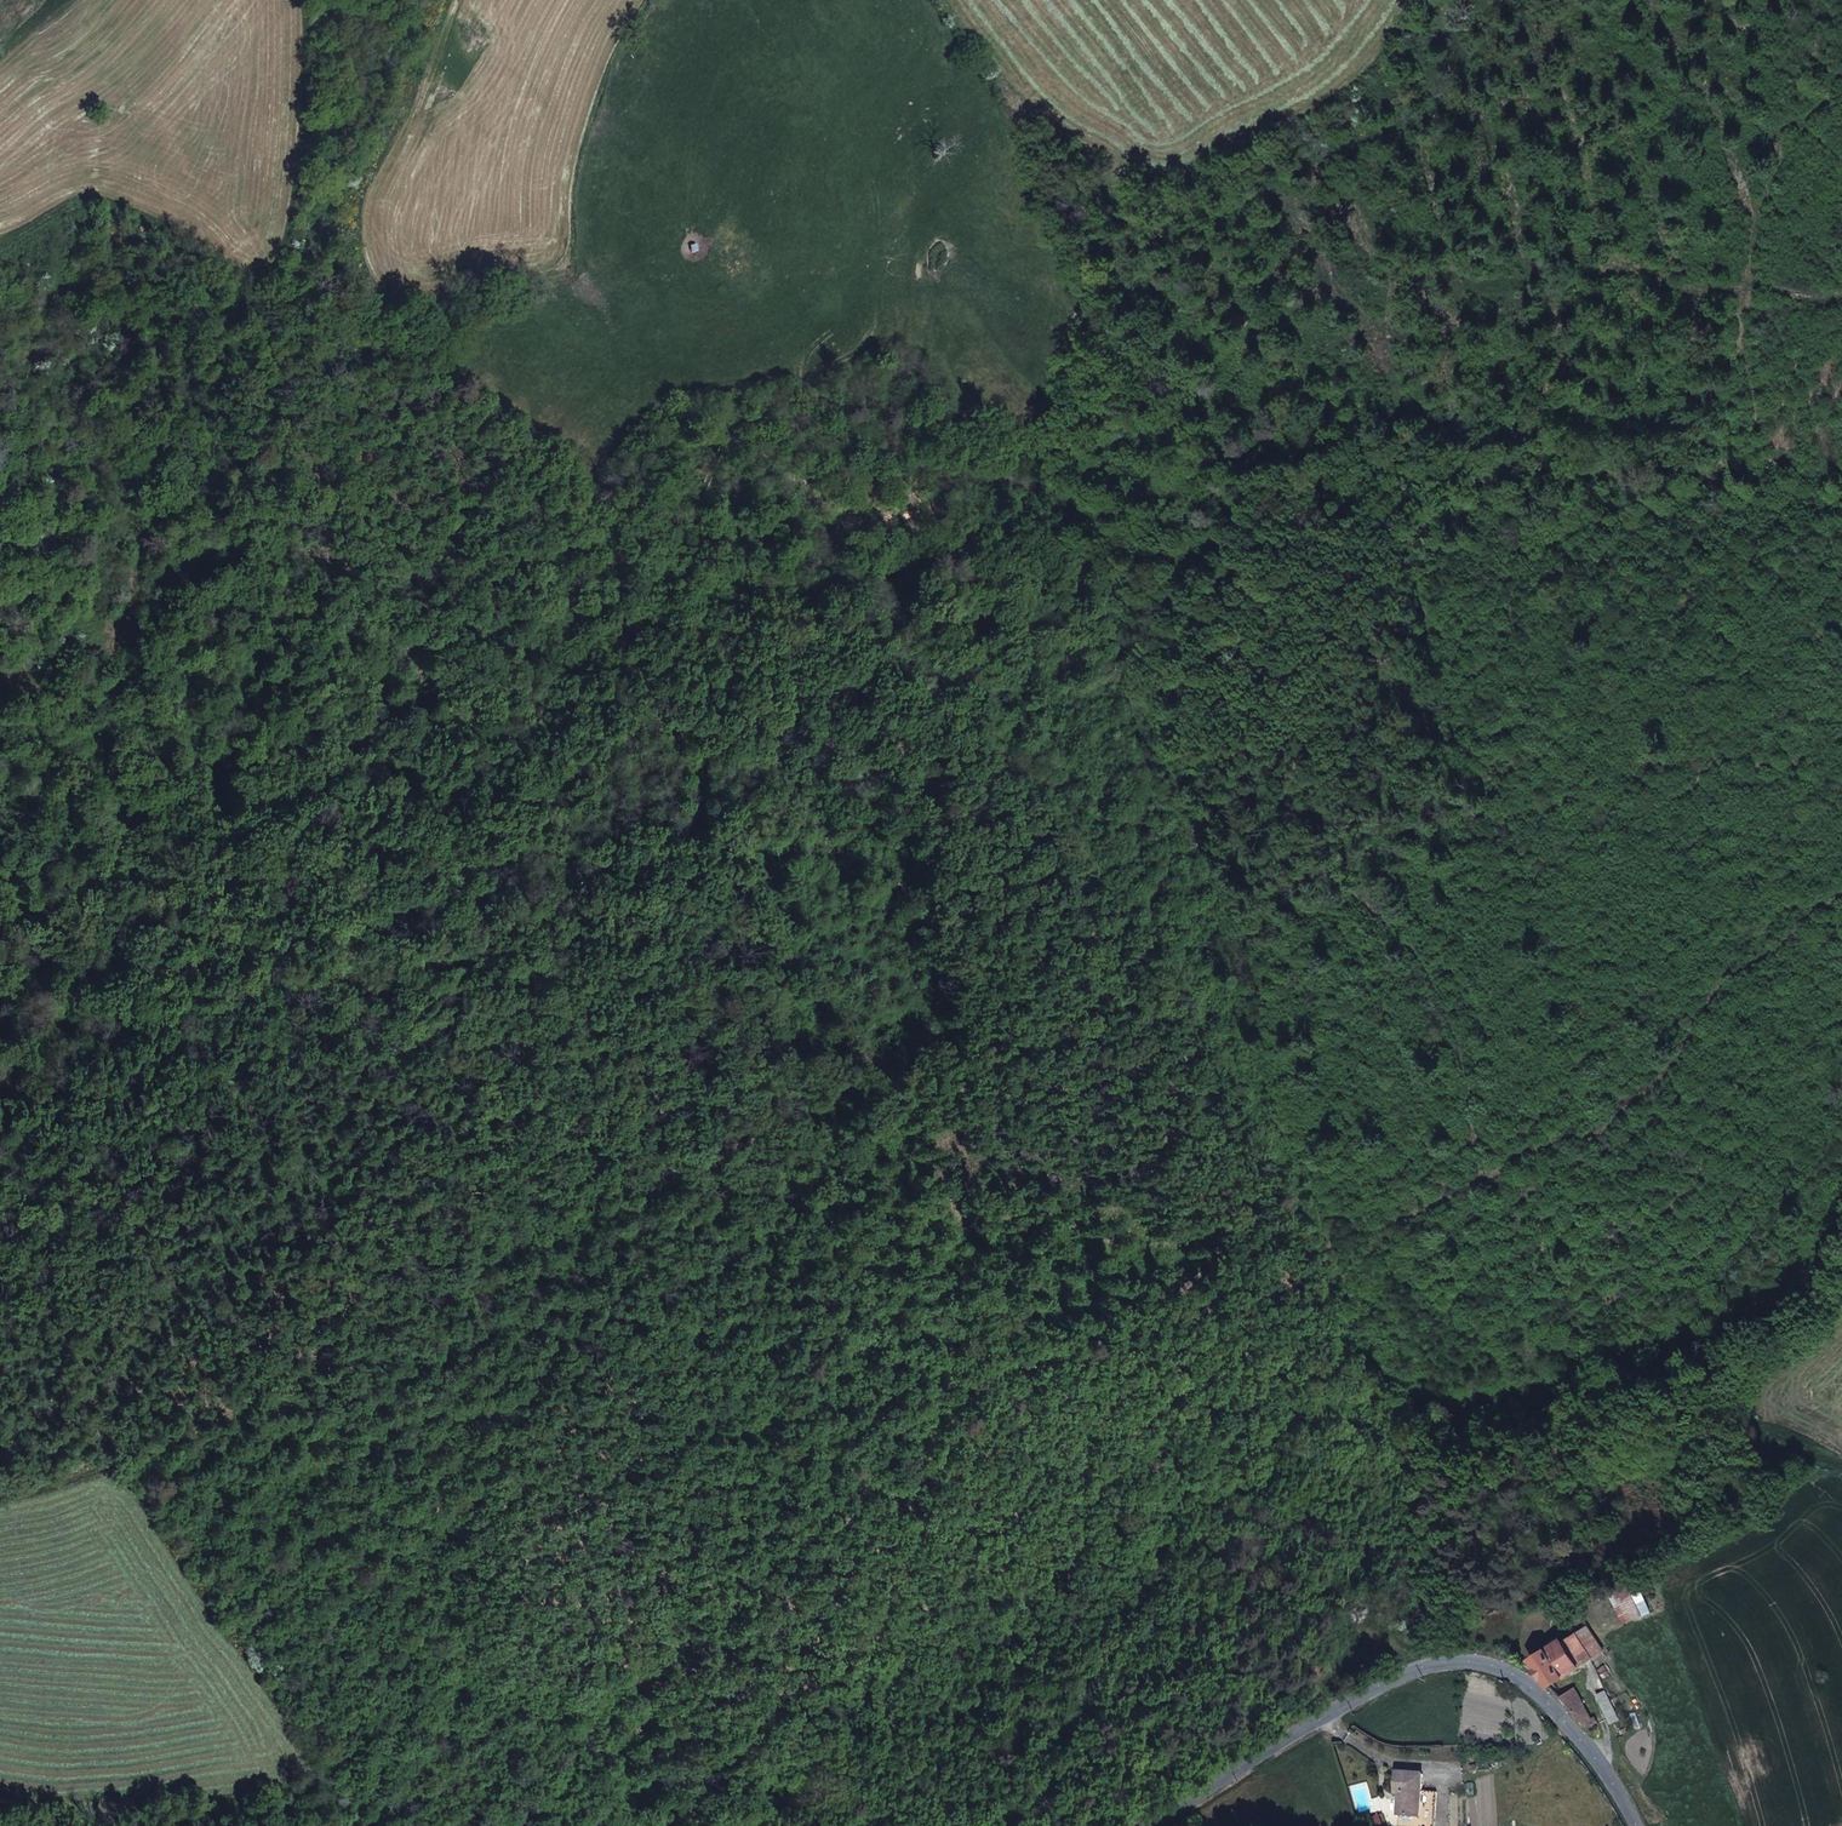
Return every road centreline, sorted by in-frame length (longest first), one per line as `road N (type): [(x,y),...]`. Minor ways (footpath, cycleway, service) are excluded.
road 1 (secondary): [(1632,1825),(1606,1774),(1561,1717),(1519,1676),(1487,1660),(1425,1665),(1378,1683),(1152,1825)]

